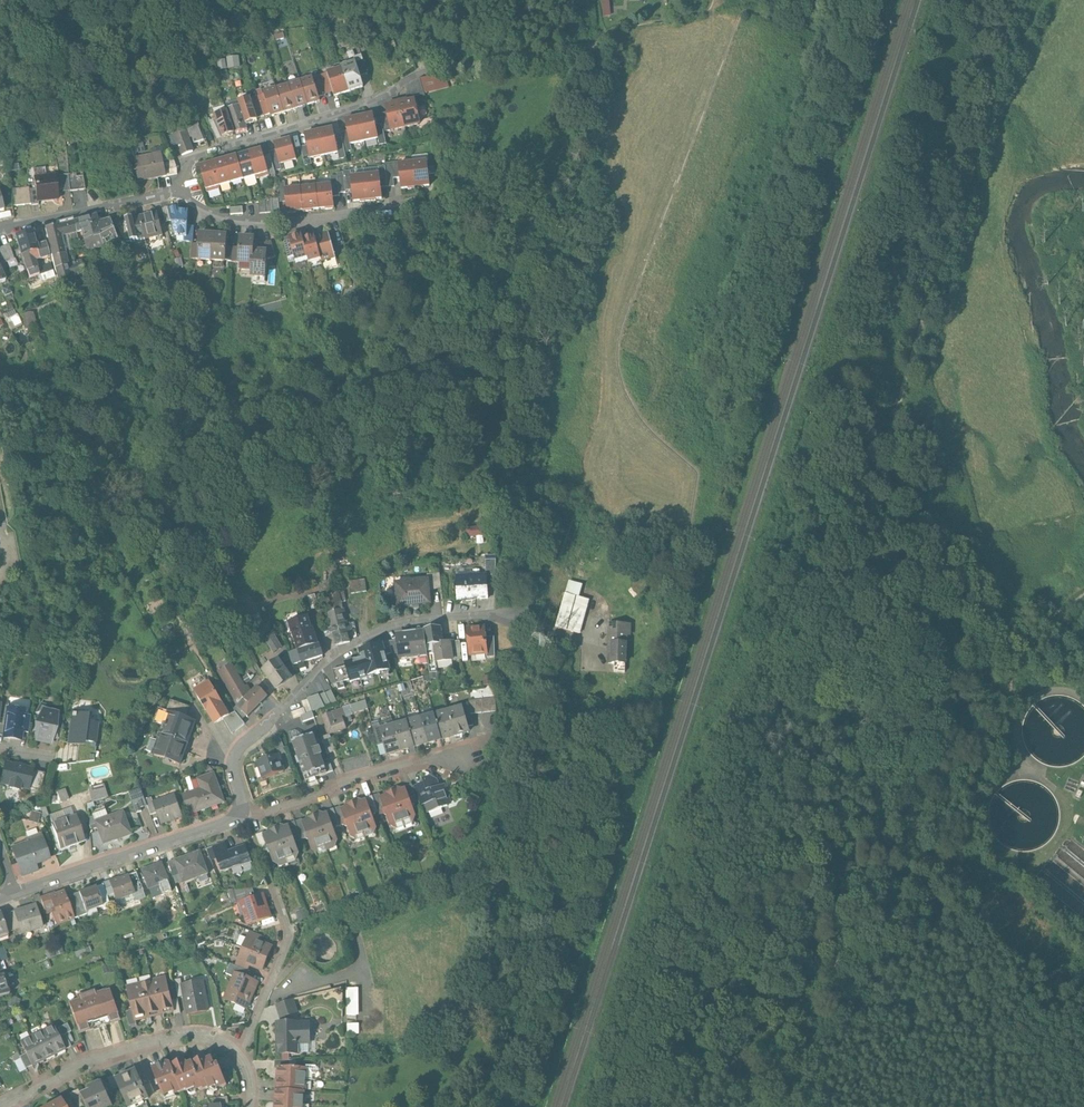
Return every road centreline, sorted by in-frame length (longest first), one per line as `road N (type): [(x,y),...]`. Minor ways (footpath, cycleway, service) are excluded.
road 1 (track): [(999,615),(912,519),(889,464),(894,383),(1005,0)]
road 2 (track): [(1083,1004),(1041,972),(975,898),(941,830),(949,764),(989,727),(1004,692),(1010,665),(999,615)]
road 3 (residential): [(245,812),(231,754),(319,657),(390,618),(514,605)]
road 4 (residential): [(180,182),(182,166),(202,147),(378,88),(416,65)]
road 5 (residential): [(235,1052),(204,1031),(157,1034),(96,1054),(0,1105)]
road 6 (residential): [(16,889),(245,812)]
road 7 (residential): [(180,182),(208,206),(235,213),(336,213),(400,200)]
road 8 (residential): [(245,812),(384,763),(461,750)]
road 9 (residential): [(0,226),(180,182)]
road 10 (residential): [(235,1052),(283,936)]

